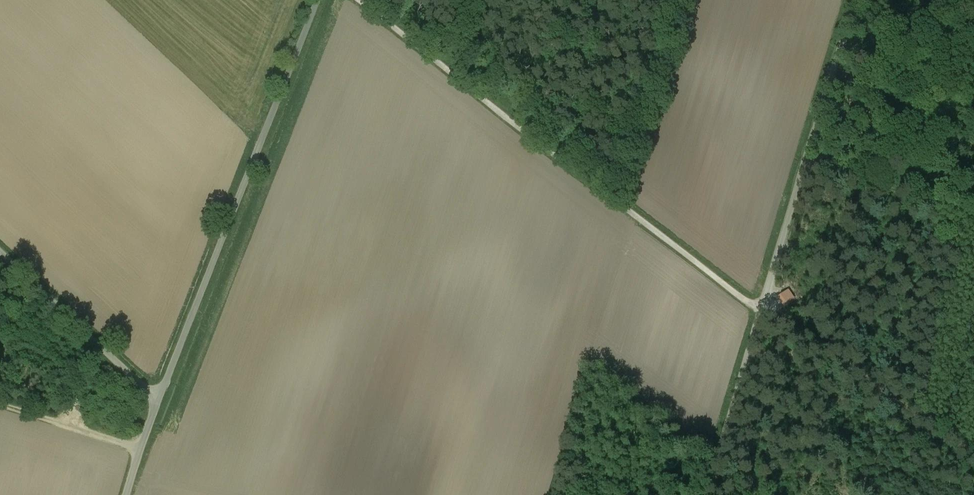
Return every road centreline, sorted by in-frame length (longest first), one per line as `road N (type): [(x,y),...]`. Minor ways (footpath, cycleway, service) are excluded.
road 1 (track): [(359,0),(752,303),(769,306),(973,452)]
road 2 (unclassified): [(707,494),(857,0)]
road 3 (unclassified): [(316,0),(158,401)]
road 4 (unclassified): [(158,401),(0,252)]

